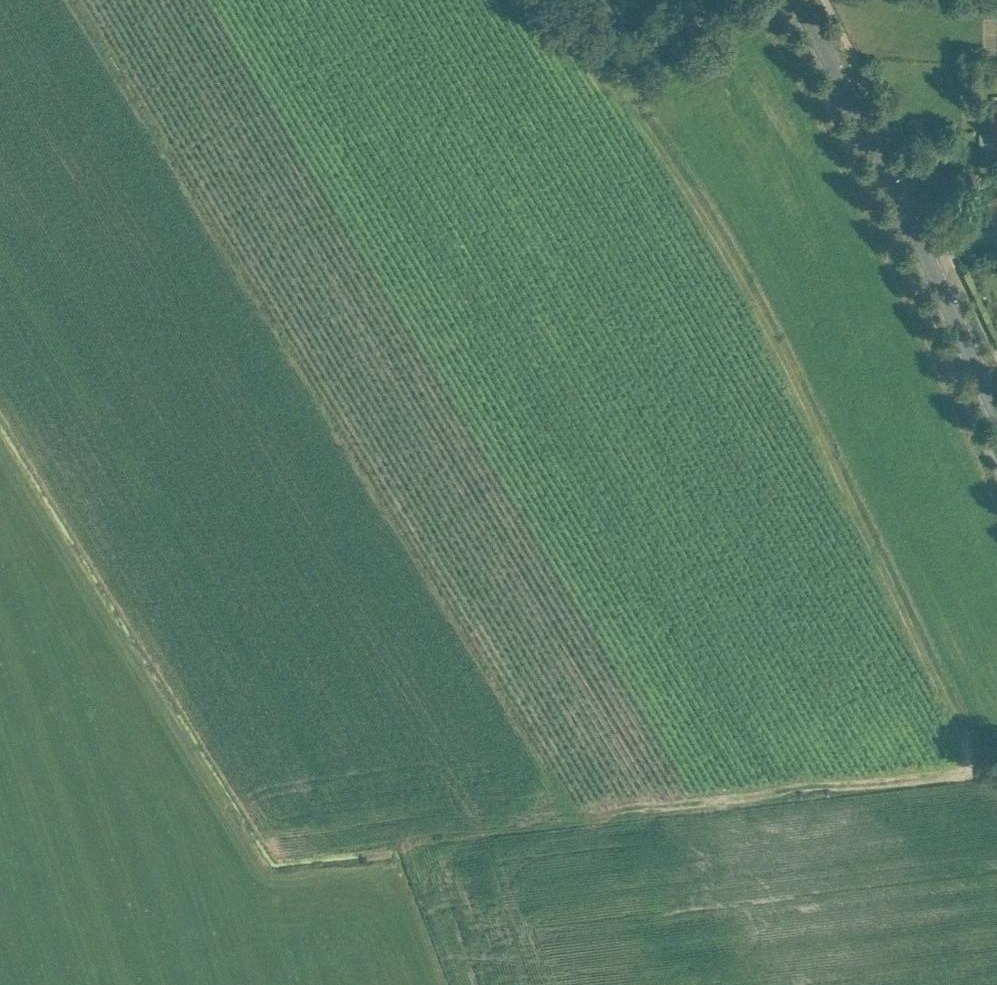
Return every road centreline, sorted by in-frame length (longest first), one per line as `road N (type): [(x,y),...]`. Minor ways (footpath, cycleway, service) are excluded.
road 1 (secondary): [(996,436),(797,0)]

